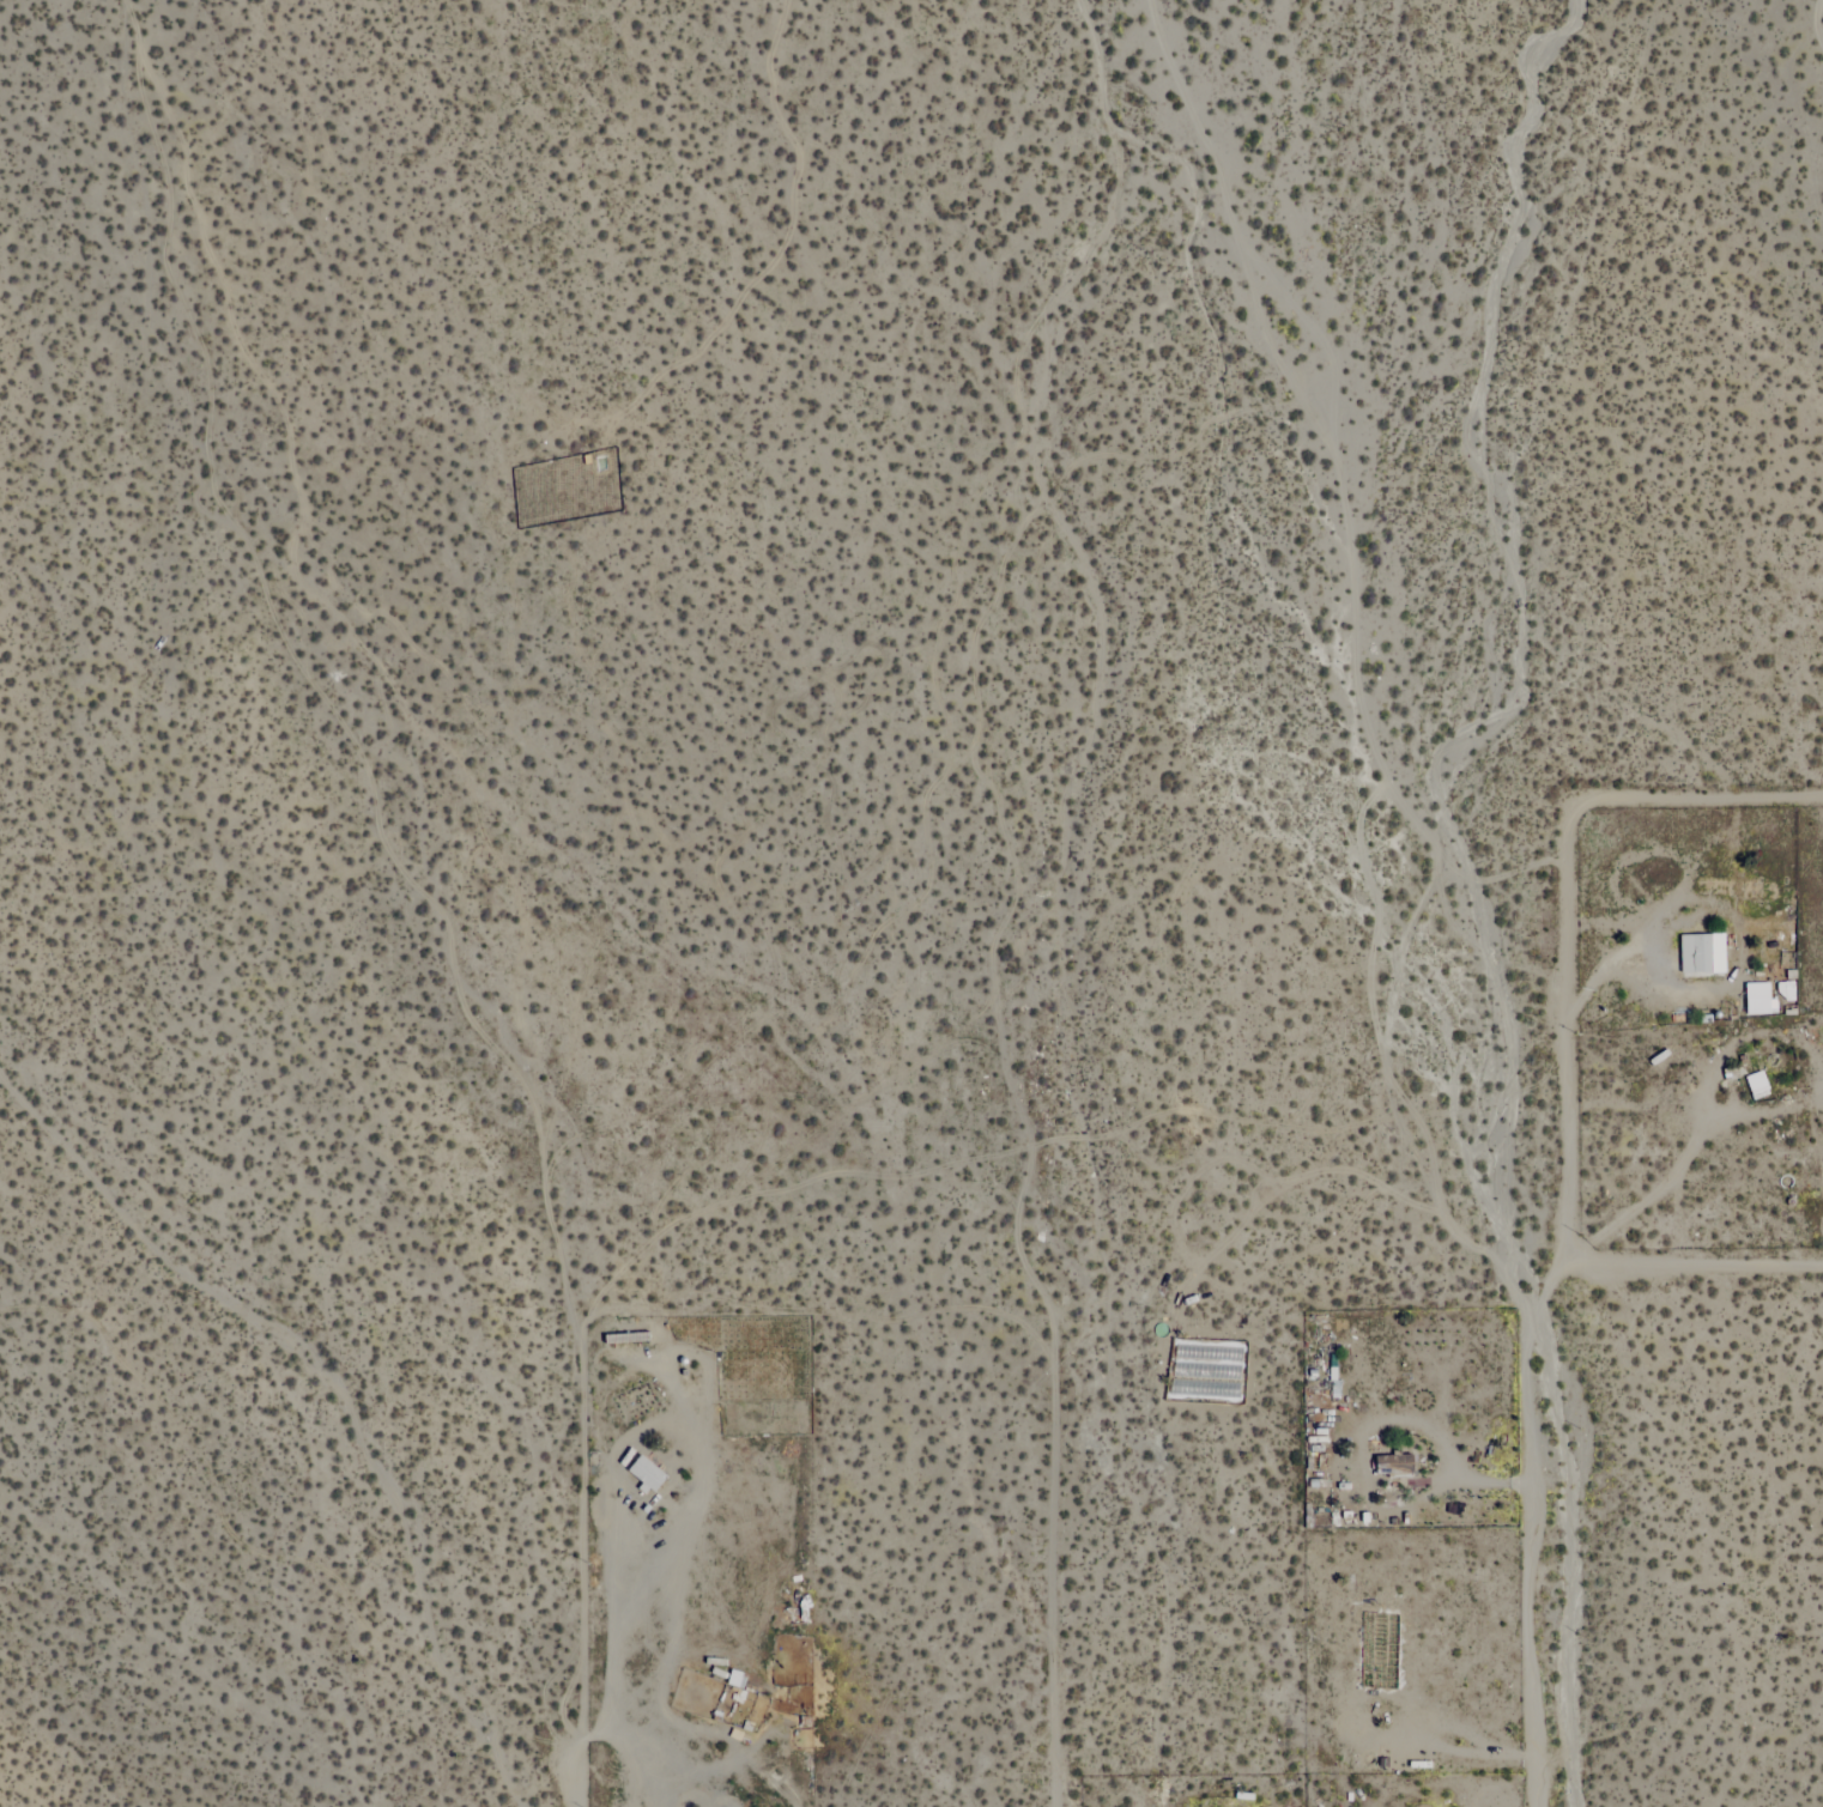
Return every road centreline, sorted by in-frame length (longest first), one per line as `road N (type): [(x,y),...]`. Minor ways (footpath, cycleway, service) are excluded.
road 1 (residential): [(1540,1806),(1537,1310),(1552,1260),(1570,800)]

